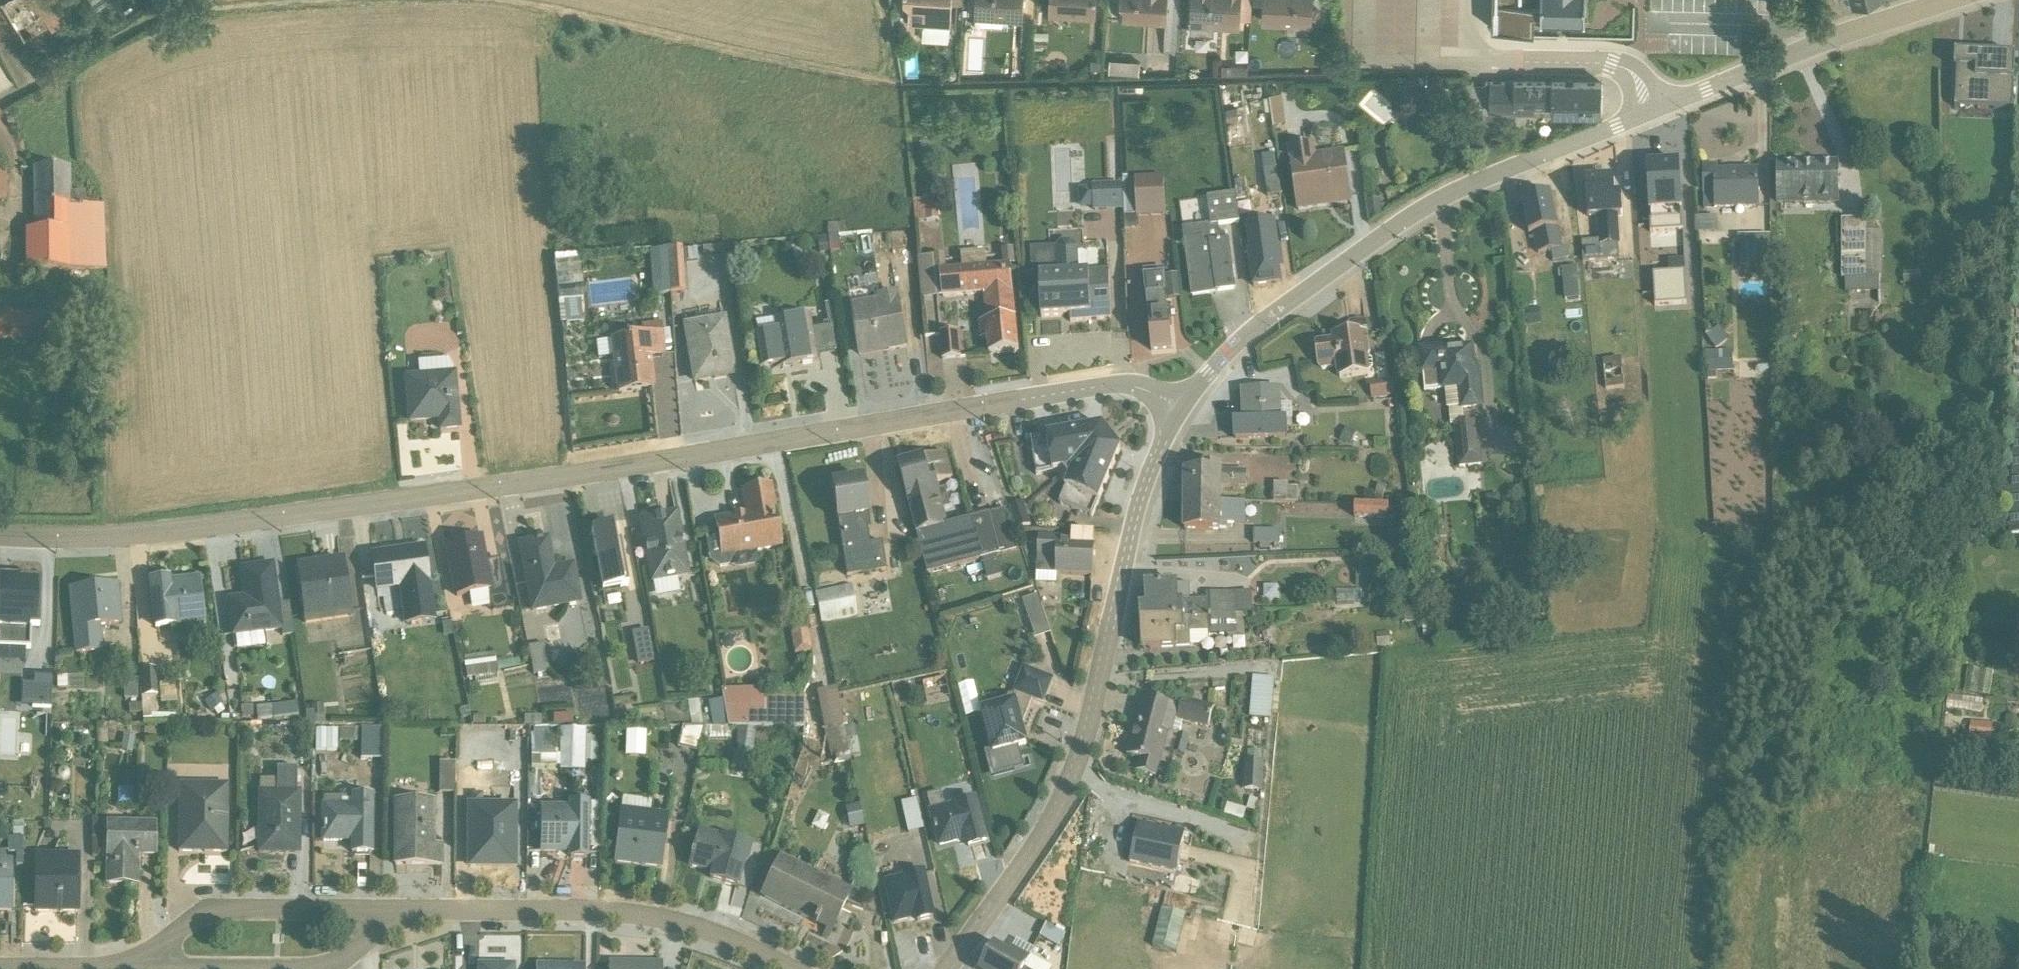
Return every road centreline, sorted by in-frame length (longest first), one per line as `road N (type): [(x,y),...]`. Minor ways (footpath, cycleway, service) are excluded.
road 1 (unclassified): [(0,534),(158,533),(1107,386),(1142,389),(1179,407)]
road 2 (unclassified): [(1179,407),(1138,503),(1084,739),(1048,829),(945,968)]
road 3 (residential): [(1179,407),(1272,314),(1407,218),(1465,186),(1652,110)]
road 4 (unclassified): [(793,968),(716,932),(609,910),(404,911)]
road 5 (residential): [(1652,110),(1948,0)]
road 6 (unclassified): [(404,911),(211,910),(136,968)]
road 7 (residential): [(1475,64),(1629,69),(1652,110)]

